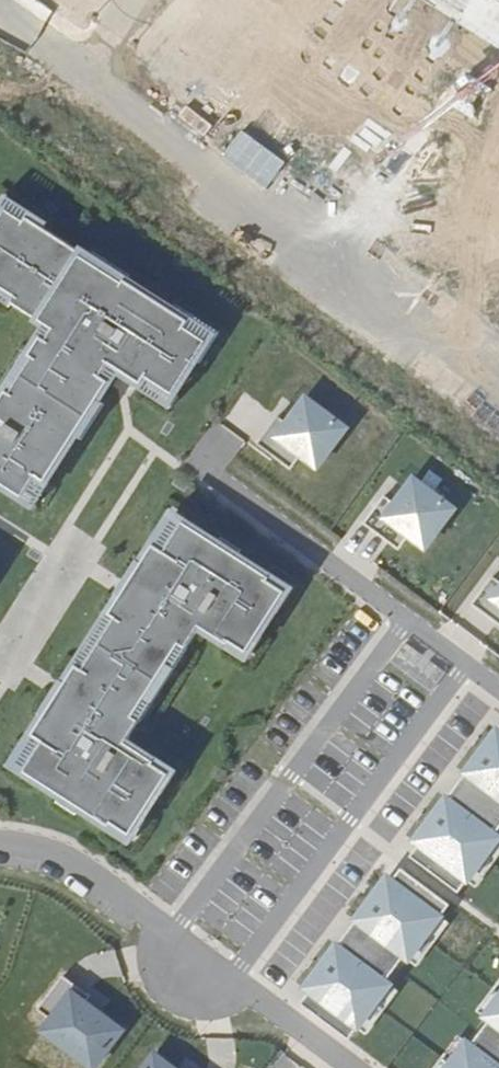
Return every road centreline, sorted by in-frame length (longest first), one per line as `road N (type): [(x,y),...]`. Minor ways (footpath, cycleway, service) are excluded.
road 1 (unclassified): [(0,38),(498,383)]
road 2 (residential): [(175,937),(407,614)]
road 3 (residential): [(467,662),(231,979)]
road 4 (residential): [(202,461),(407,614)]
road 5 (residential): [(0,845),(61,857),(175,937)]
road 6 (residential): [(351,1067),(231,979)]

